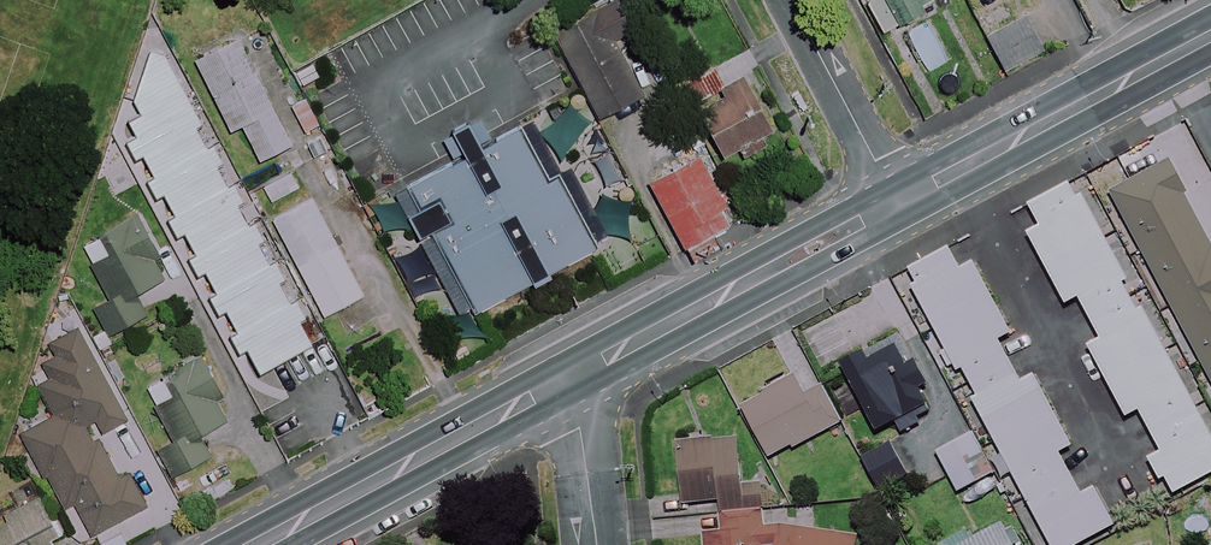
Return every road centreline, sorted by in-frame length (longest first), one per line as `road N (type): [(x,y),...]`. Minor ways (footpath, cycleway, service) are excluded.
road 1 (primary): [(898,201),(557,384)]
road 2 (primary): [(1210,34),(898,201)]
road 3 (primary): [(557,384),(255,544)]
road 4 (residential): [(898,201),(790,0)]
road 5 (residential): [(592,544),(580,429),(557,384)]

